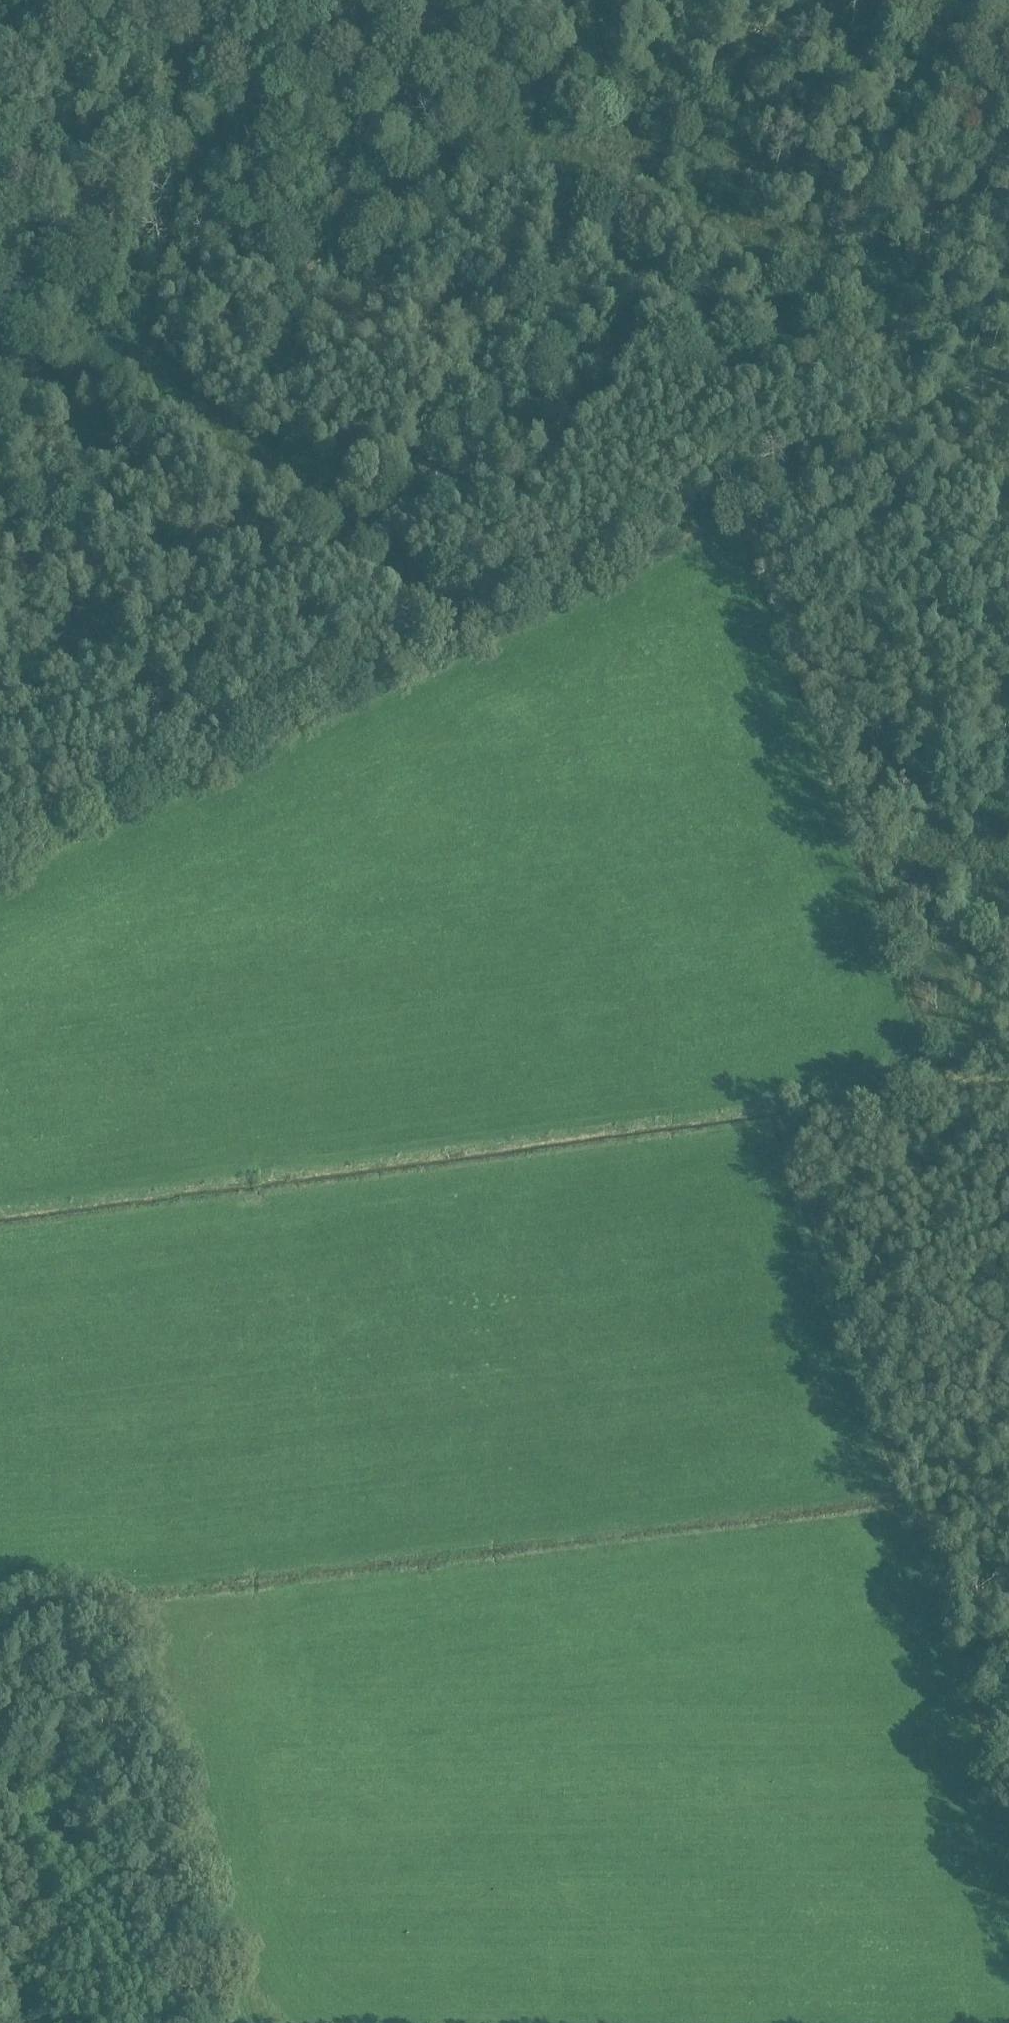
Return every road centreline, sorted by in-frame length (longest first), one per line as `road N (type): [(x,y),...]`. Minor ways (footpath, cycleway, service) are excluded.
road 1 (track): [(0,1624),(141,1607)]
road 2 (tertiary): [(0,44),(119,0)]

